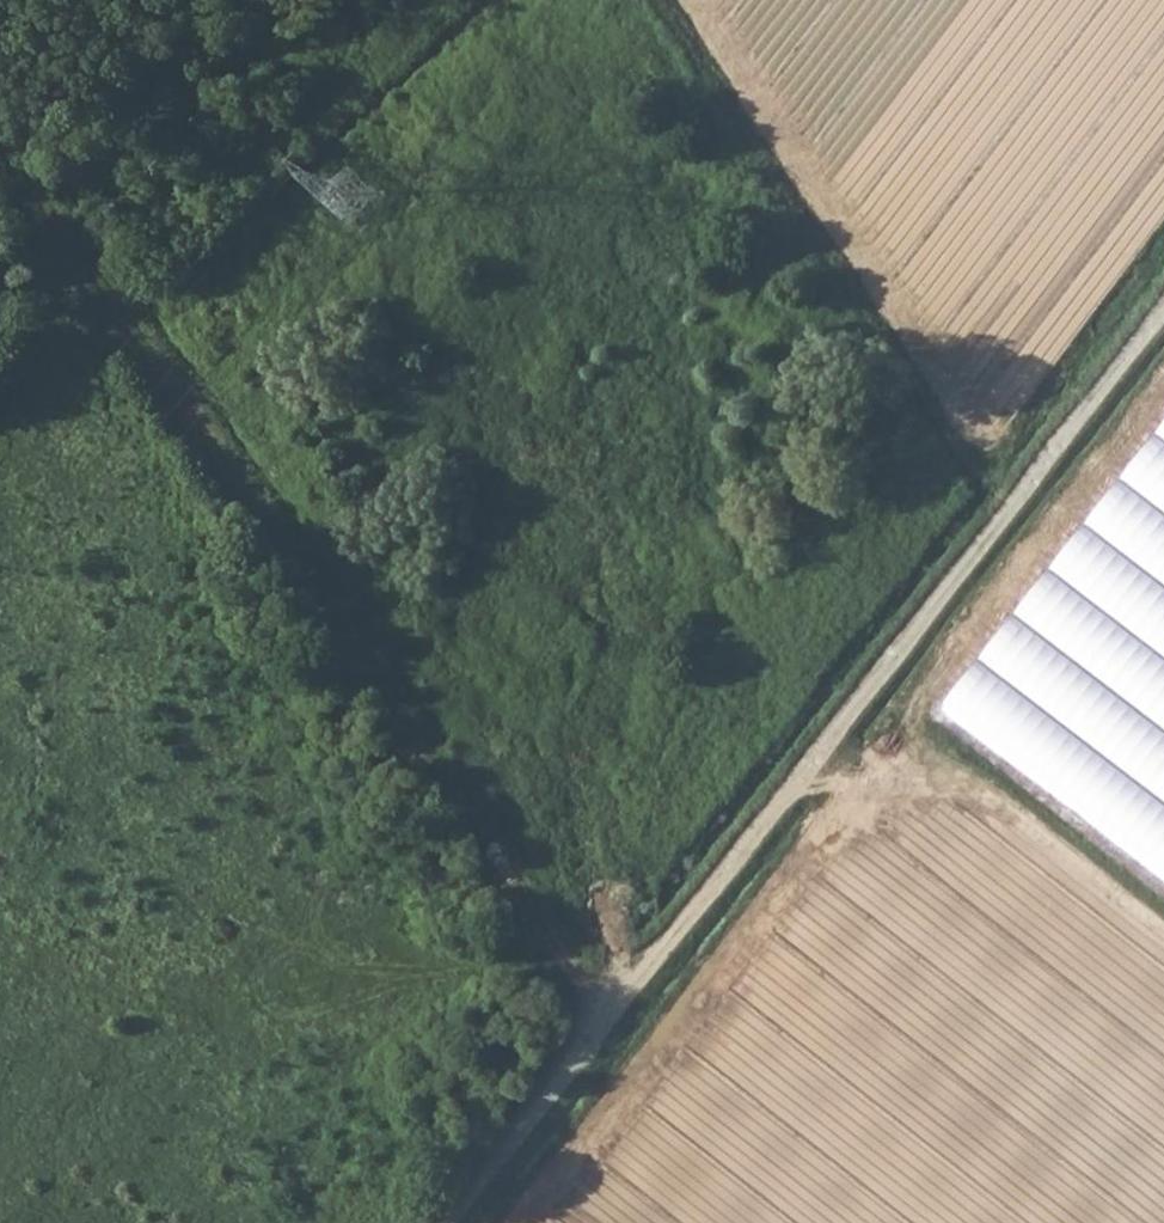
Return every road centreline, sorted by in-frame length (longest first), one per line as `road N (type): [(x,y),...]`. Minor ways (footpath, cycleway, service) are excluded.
road 1 (track): [(64,222),(609,1015)]

